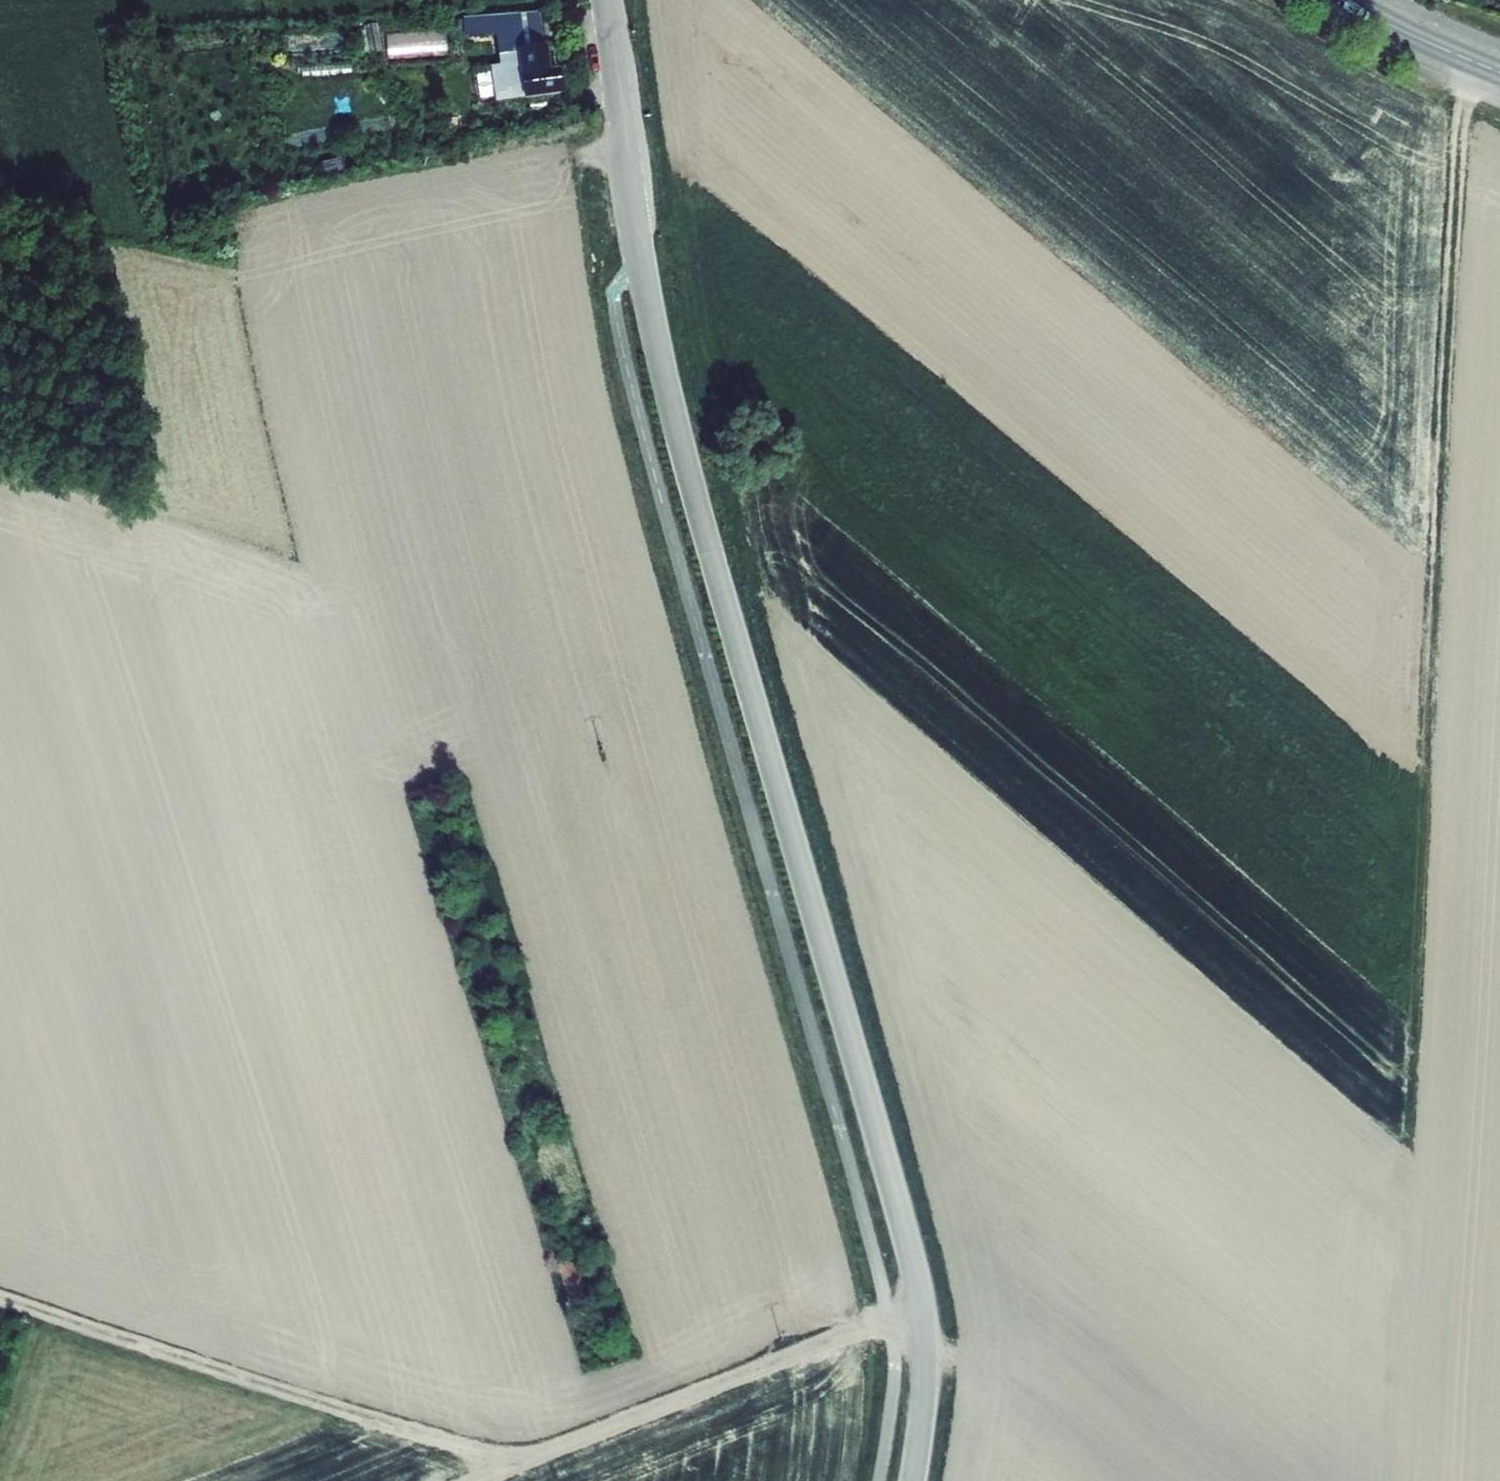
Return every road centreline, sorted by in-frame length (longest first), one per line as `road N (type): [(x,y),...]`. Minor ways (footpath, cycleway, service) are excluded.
road 1 (tertiary): [(912,1480),(925,1363),(919,1295),(665,382),(606,0)]
road 2 (track): [(0,1297),(512,1462),(921,1308)]
road 3 (secondary): [(1348,0),(1499,73)]

